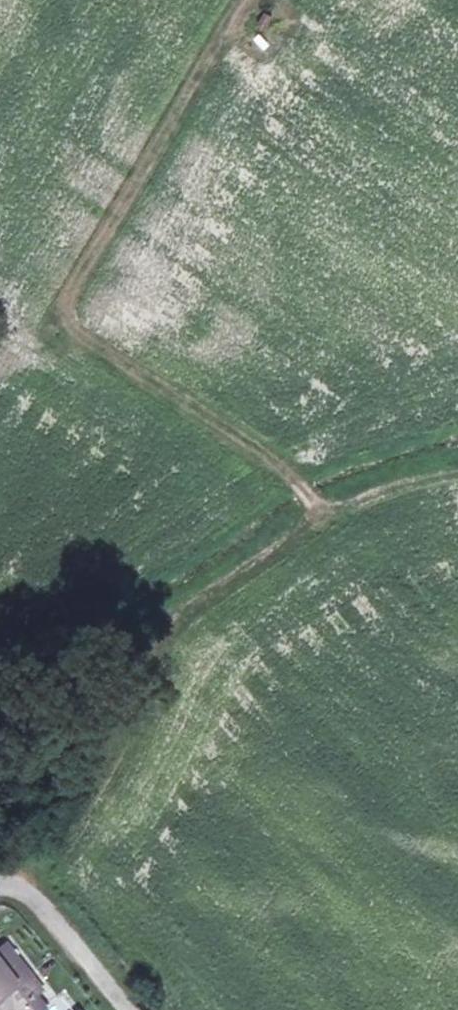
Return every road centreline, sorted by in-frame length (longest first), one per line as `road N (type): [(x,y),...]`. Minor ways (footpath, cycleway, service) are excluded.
road 1 (residential): [(0,899),(30,899),(120,1009)]

